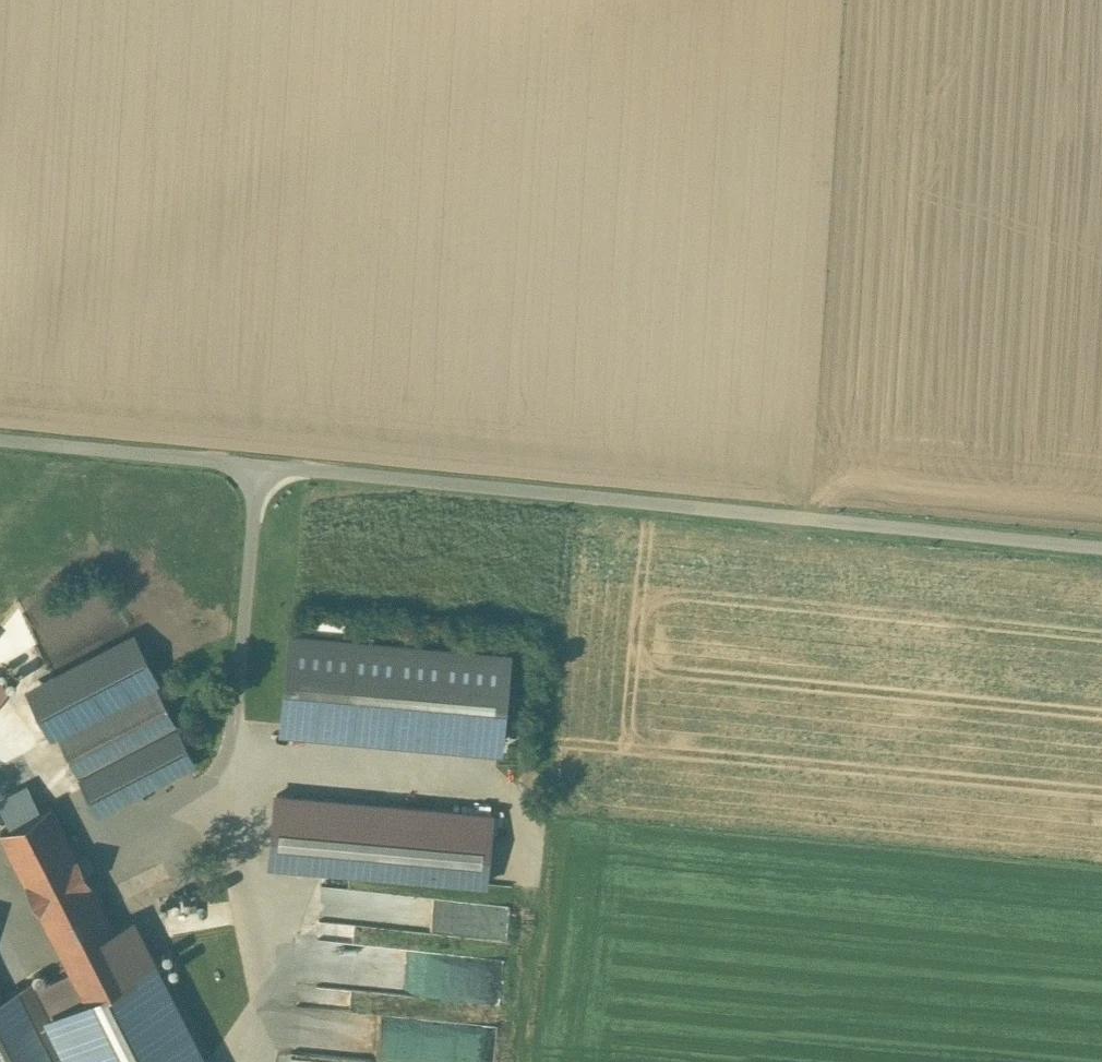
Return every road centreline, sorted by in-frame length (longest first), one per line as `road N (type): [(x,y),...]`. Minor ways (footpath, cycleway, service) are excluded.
road 1 (unclassified): [(0,438),(1101,544)]

